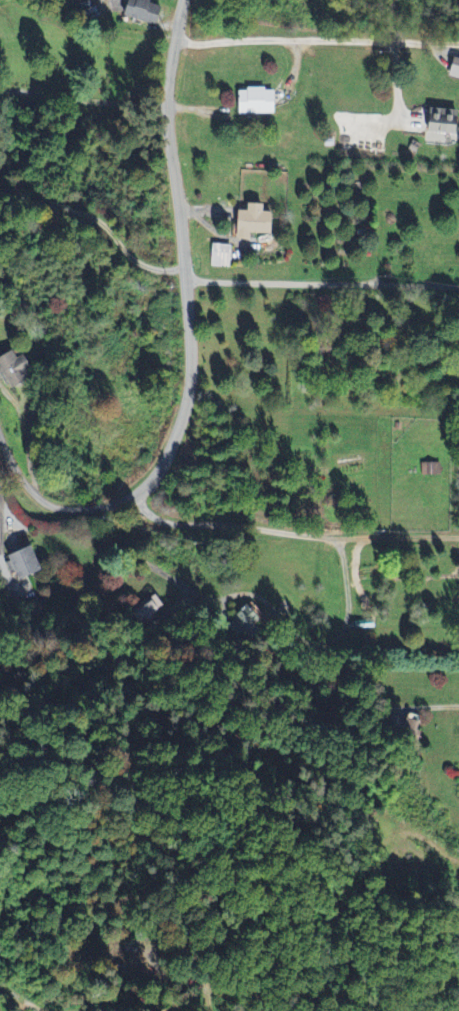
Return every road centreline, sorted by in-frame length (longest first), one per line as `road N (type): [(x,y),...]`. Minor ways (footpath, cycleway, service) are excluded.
road 1 (residential): [(0,447),(15,477),(48,507),(94,512),(137,497),(168,462),(191,408),(169,116),(184,0)]
road 2 (residential): [(137,497),(152,515),(183,524),(321,537),(458,536)]
road 3 (residential): [(174,50),(458,44)]
road 4 (residential): [(186,284),(458,287)]
road 5 (residential): [(185,276),(143,275),(93,229),(0,191)]

